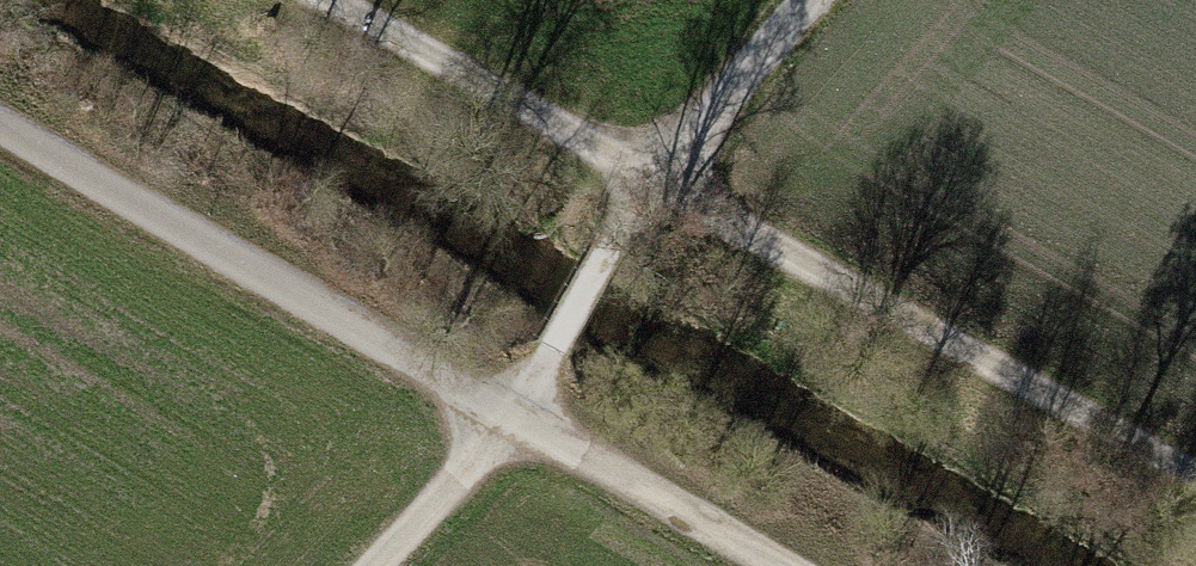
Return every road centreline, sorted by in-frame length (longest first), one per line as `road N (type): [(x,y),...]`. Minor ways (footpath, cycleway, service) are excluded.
road 1 (track): [(1195,478),(652,177)]
road 2 (track): [(516,413),(0,109)]
road 3 (track): [(309,0),(652,177)]
road 4 (track): [(516,413),(792,565)]
road 5 (track): [(652,177),(516,413)]
road 6 (track): [(811,0),(652,177)]
road 7 (track): [(372,565),(516,413)]

